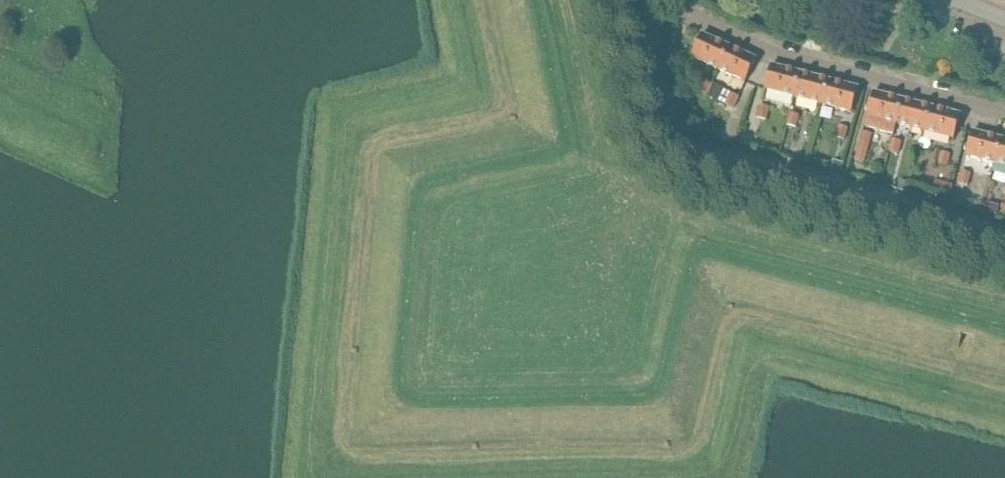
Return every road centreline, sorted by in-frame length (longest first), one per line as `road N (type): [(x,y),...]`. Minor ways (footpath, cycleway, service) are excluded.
road 1 (unclassified): [(1004,113),(774,54),(694,15),(682,0)]

